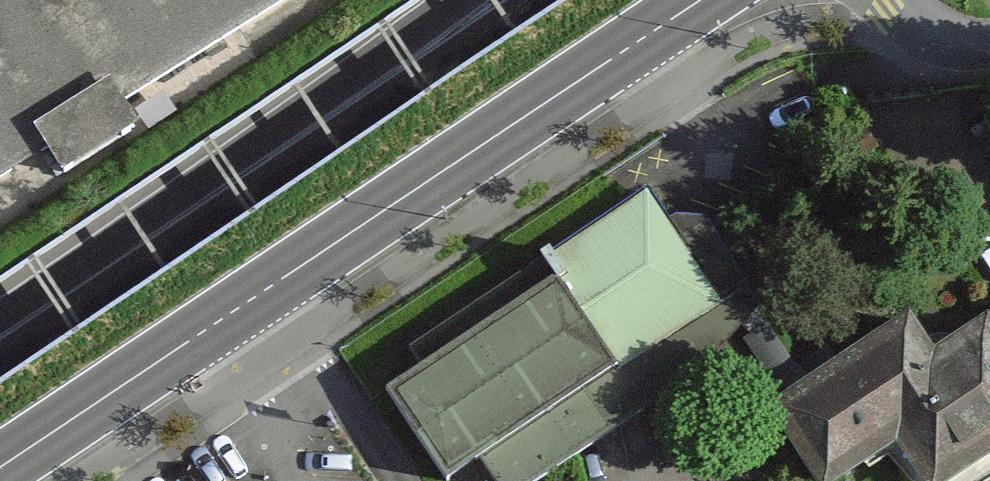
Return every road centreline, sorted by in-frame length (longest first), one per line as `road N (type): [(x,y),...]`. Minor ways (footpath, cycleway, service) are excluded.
road 1 (primary): [(0,467),(700,0)]
road 2 (motorway): [(561,0),(2,374)]
road 3 (motorway): [(32,480),(542,142)]
road 4 (motorway): [(462,0),(2,374)]
road 5 (motorway): [(542,142),(933,0)]
road 6 (motorway): [(542,142),(751,0)]

